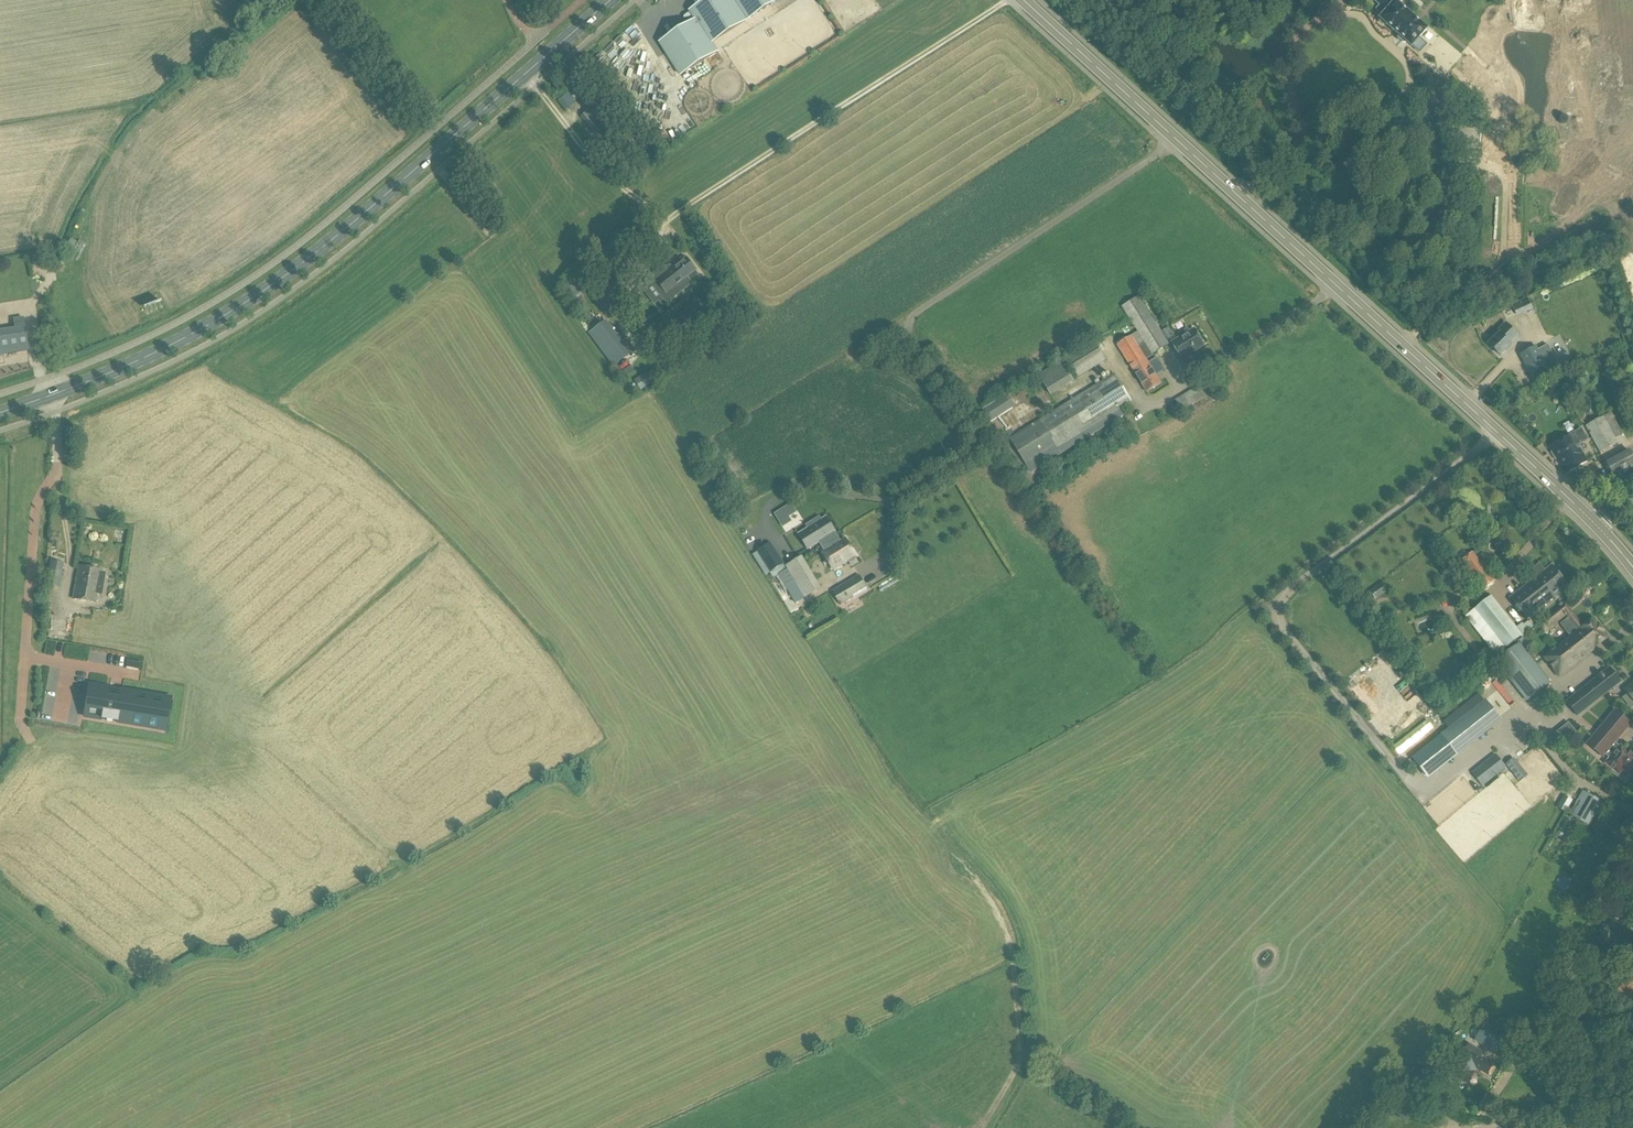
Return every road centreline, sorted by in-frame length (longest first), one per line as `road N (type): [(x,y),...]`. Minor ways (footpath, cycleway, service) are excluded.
road 1 (secondary): [(1599,524),(1027,0)]
road 2 (secondary): [(0,413),(191,338),(287,276),(609,0)]
road 3 (track): [(536,87),(605,173),(670,220)]

